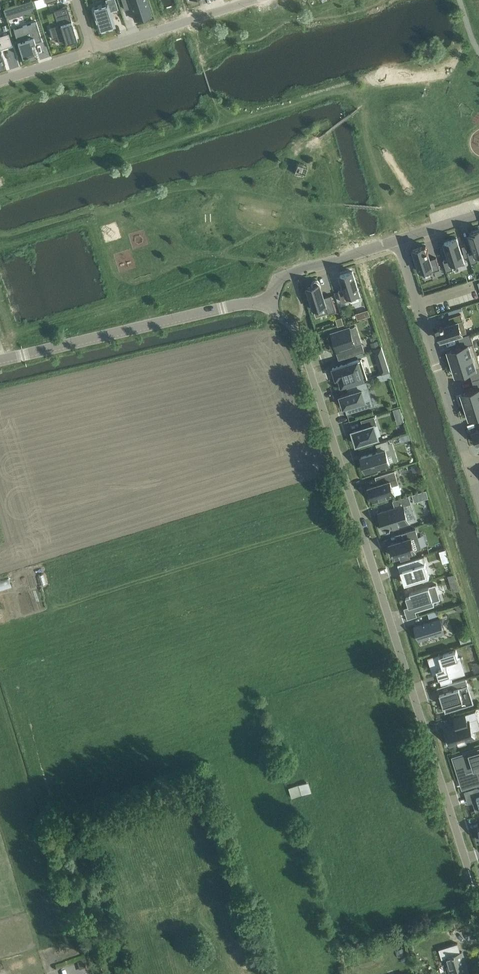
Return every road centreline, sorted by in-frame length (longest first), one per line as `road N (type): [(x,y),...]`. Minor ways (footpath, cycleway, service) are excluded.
road 1 (residential): [(264,304),(296,332),(478,904)]
road 2 (unclassified): [(0,361),(264,304)]
road 3 (residential): [(397,240),(470,468)]
road 4 (unclassified): [(247,1),(90,48)]
road 5 (unclassified): [(264,304),(281,278),(397,240)]

